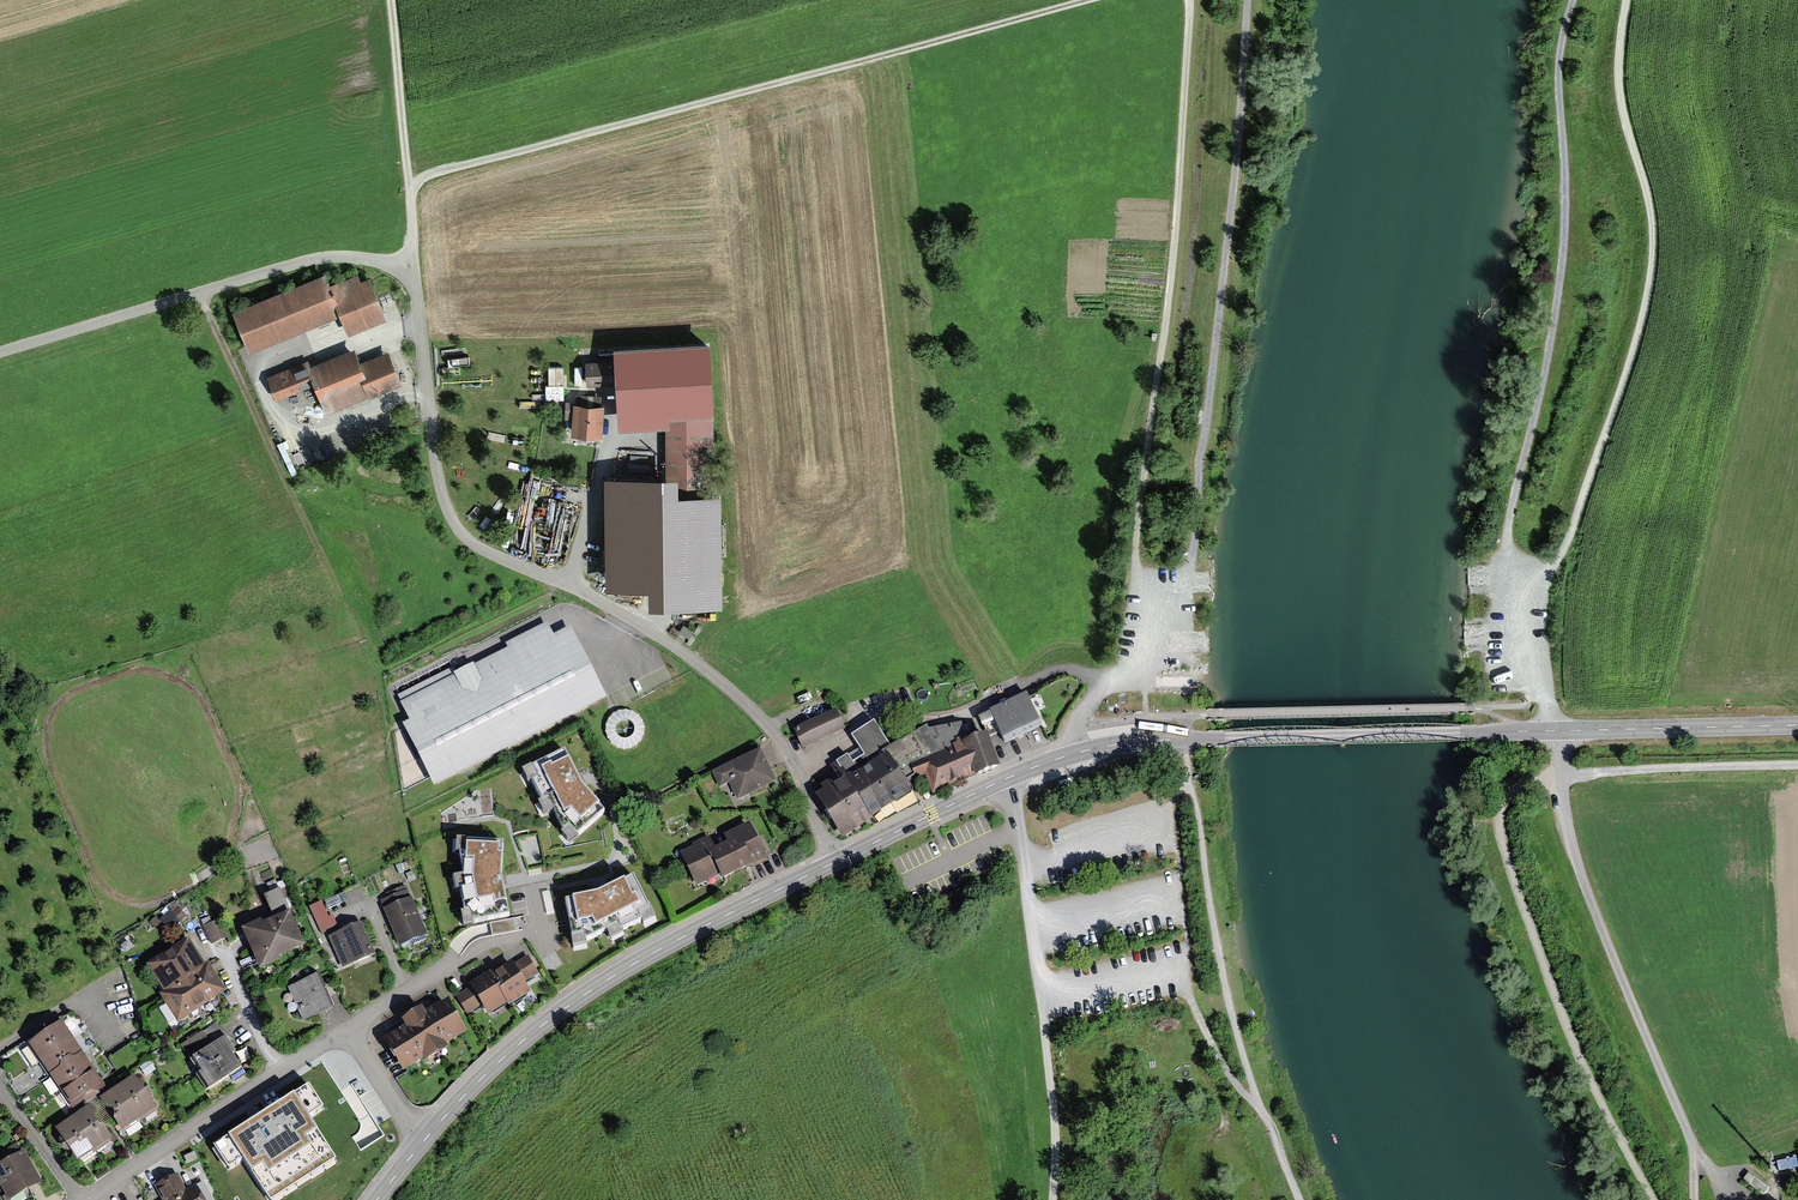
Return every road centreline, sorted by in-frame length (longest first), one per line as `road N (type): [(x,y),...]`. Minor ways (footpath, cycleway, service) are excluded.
road 1 (tertiary): [(833,862),(1025,771),(1109,746),(1797,725)]
road 2 (residential): [(833,862),(757,713),(643,624),(489,551),(456,524),(438,489),(415,263)]
road 3 (track): [(416,186),(434,173),(1110,0)]
road 4 (track): [(1624,0),(1622,114),(1653,212),(1646,293),(1607,431),(1554,563),(1535,576)]
road 5 (track): [(1192,562),(1253,0)]
road 6 (track): [(1189,0),(1166,338),(1133,558)]
road 7 (track): [(1571,0),(1562,43),(1565,184),(1514,539)]
road 8 (tertiary): [(428,1132),(563,1005),(833,862)]
road 9 (track): [(1189,786),(1242,1054),(1301,1199)]
road 10 (track): [(202,291),(346,595)]
road 11 (residential): [(84,1199),(348,1026)]
road 12 (track): [(202,291),(338,255),(415,263),(416,186)]
road 13 (residential): [(531,885),(541,934),(481,946),(348,1026)]
road 14 (track): [(1797,767),(1559,773)]
road 15 (track): [(0,352),(202,291)]
road 16 (track): [(416,186),(396,0)]
road 17 (track): [(1052,1199),(1044,1021)]
road 18 (track): [(1182,966),(1184,991),(1239,1089),(1259,1105)]
road 19 (residential): [(348,1026),(428,1132)]

